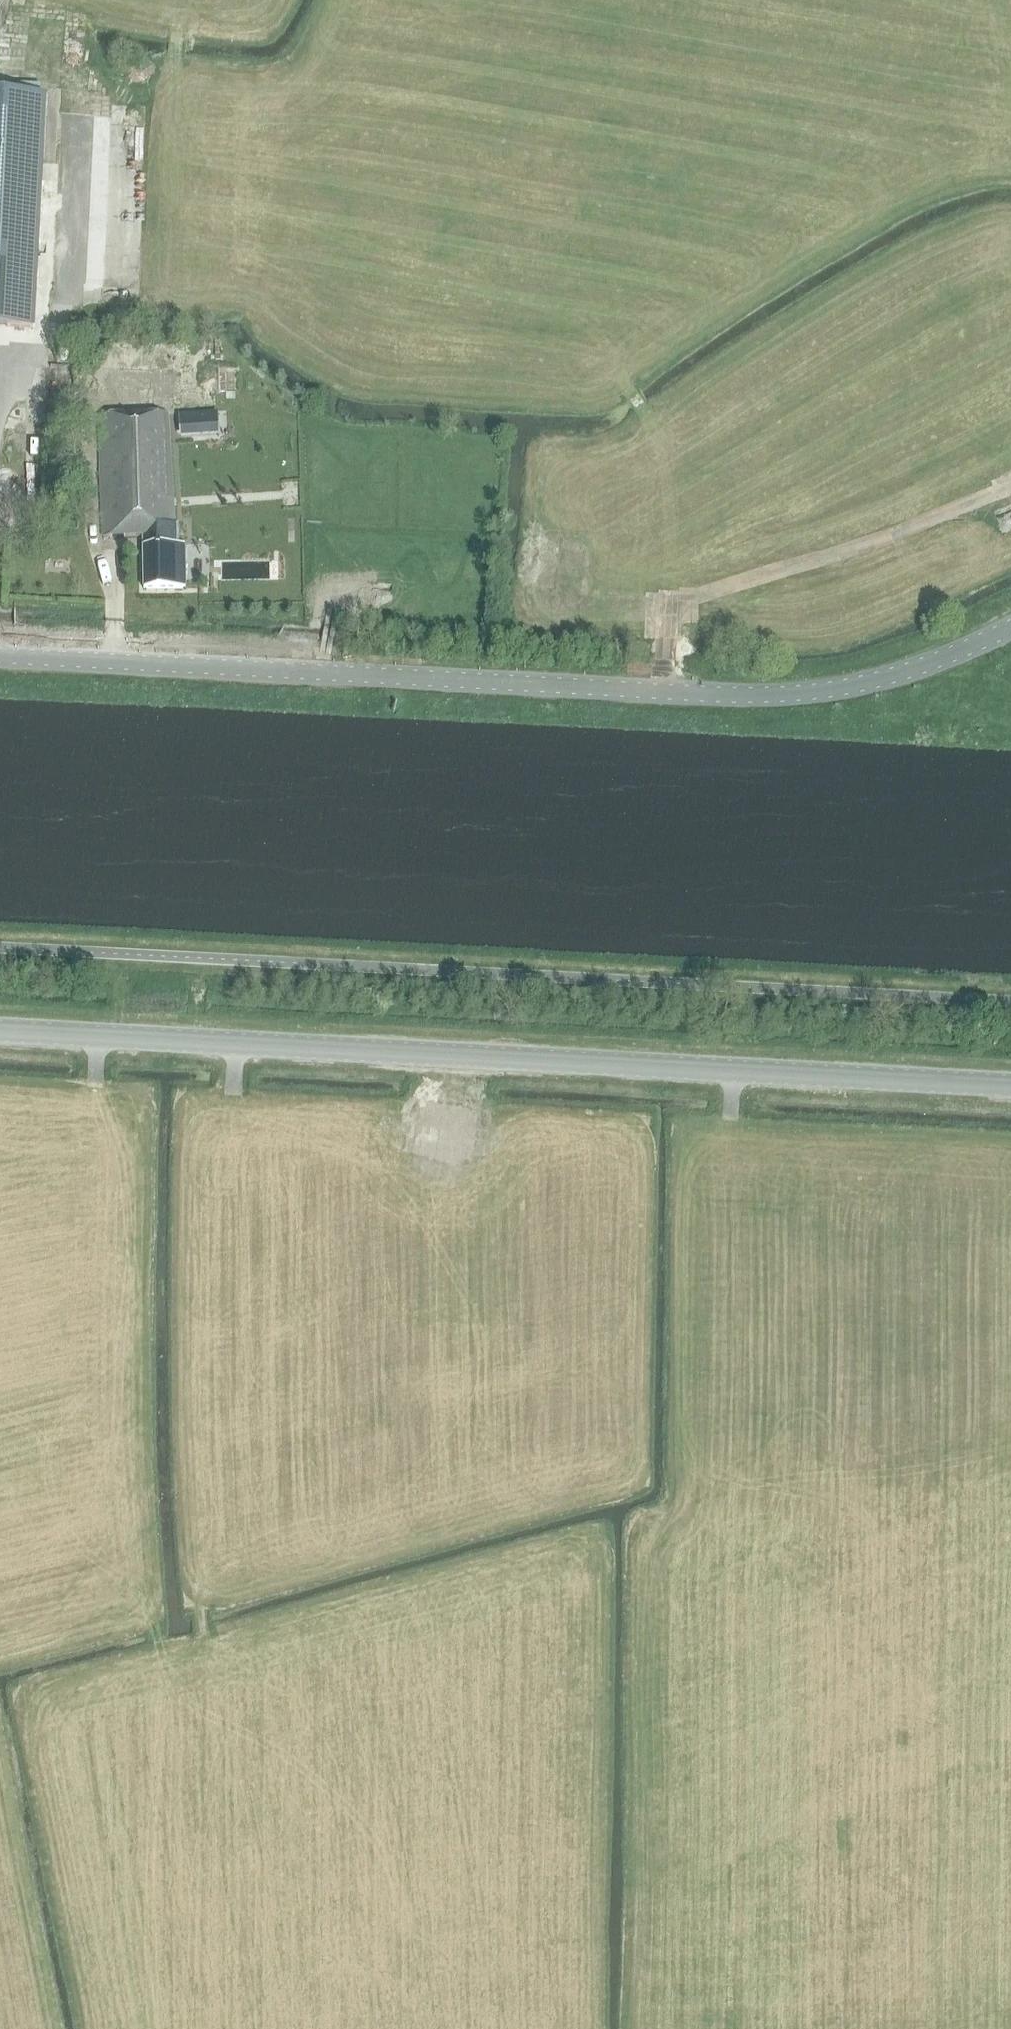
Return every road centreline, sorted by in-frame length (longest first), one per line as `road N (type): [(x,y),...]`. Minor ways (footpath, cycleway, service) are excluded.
road 1 (tertiary): [(0,654),(777,694),(880,678),(1010,625)]
road 2 (secondary): [(0,1031),(1010,1082)]

